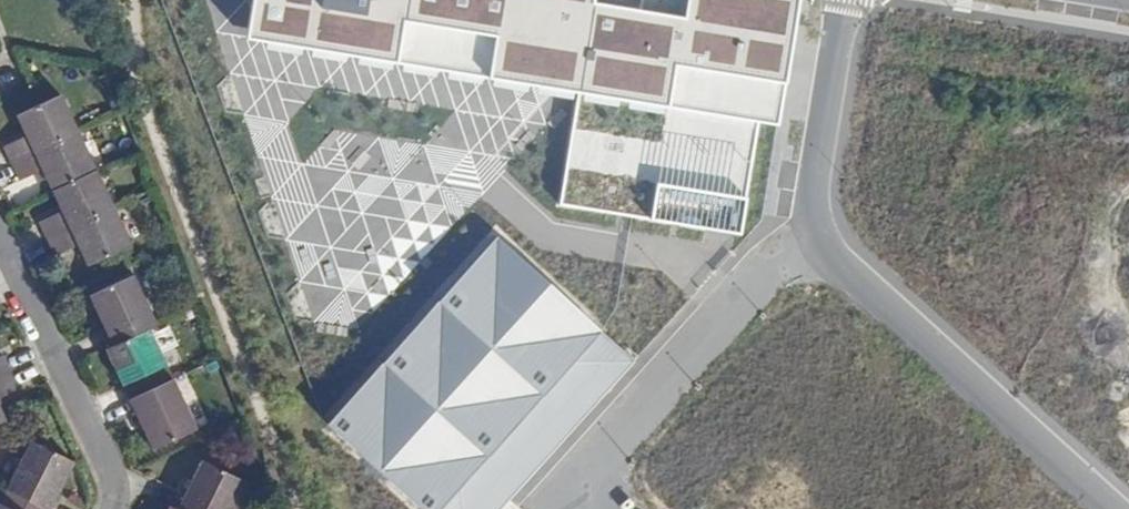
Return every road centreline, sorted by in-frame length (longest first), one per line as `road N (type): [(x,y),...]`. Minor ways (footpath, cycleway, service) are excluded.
road 1 (residential): [(850,0),(817,197),(819,237),(844,269),(1111,508)]
road 2 (residential): [(113,508),(113,473),(0,239)]

